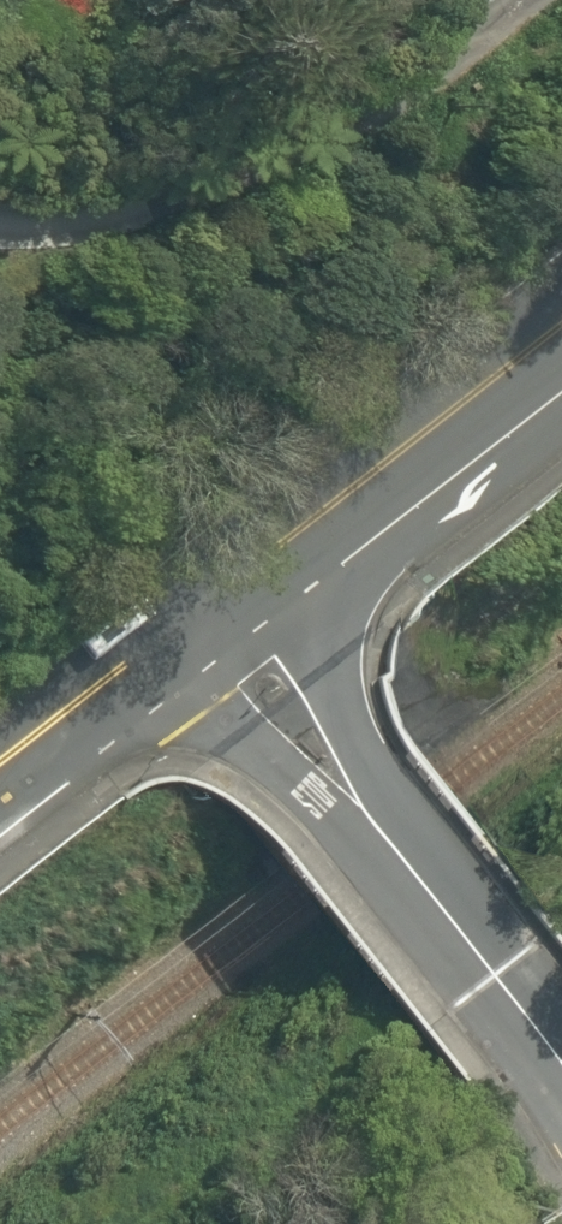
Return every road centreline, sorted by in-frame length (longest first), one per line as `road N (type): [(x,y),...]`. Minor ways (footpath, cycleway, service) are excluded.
road 1 (residential): [(522,0),(363,114),(228,176),(66,211),(0,197)]
road 2 (residential): [(245,596),(561,1079)]
road 3 (secondary): [(245,596),(561,345)]
road 4 (secondary): [(0,782),(245,596)]

